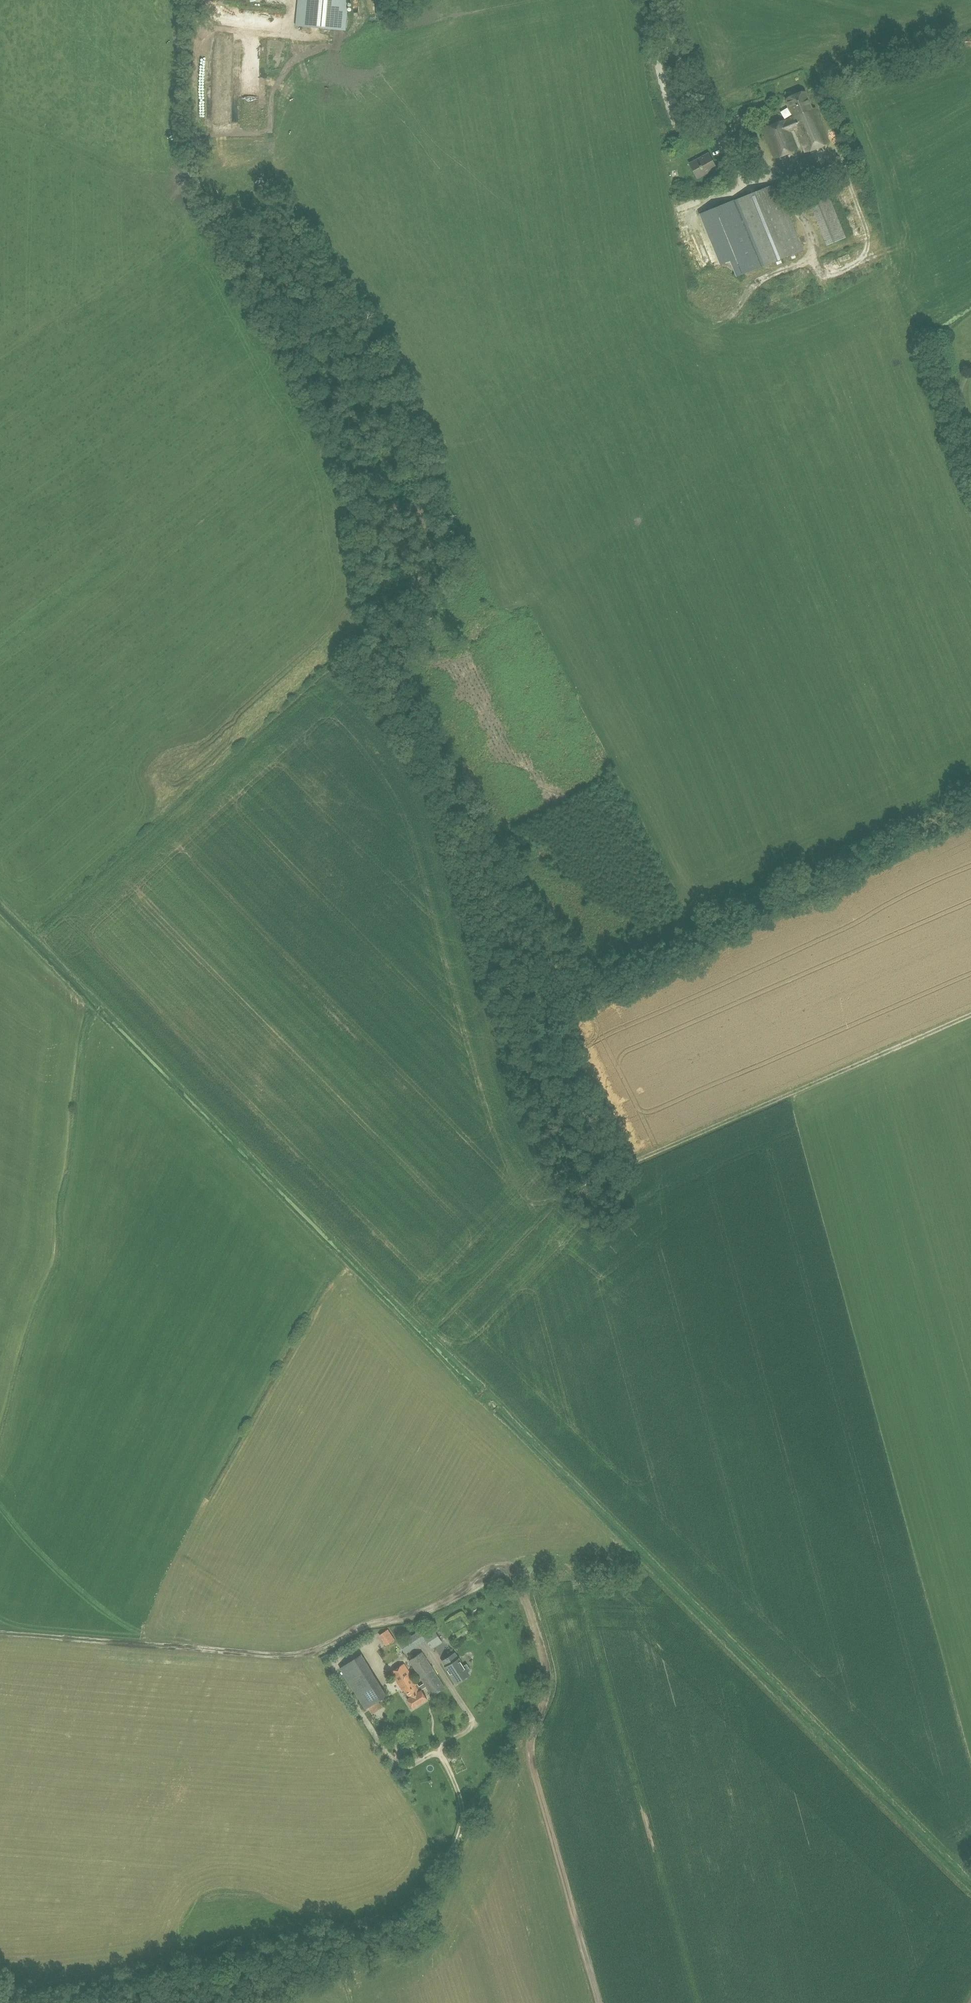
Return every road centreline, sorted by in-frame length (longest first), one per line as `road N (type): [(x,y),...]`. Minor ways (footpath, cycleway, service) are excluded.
road 1 (track): [(0,1987),(93,1985),(411,1916),(462,1828),(461,1801),(439,1751),(476,1726),(428,1653)]

